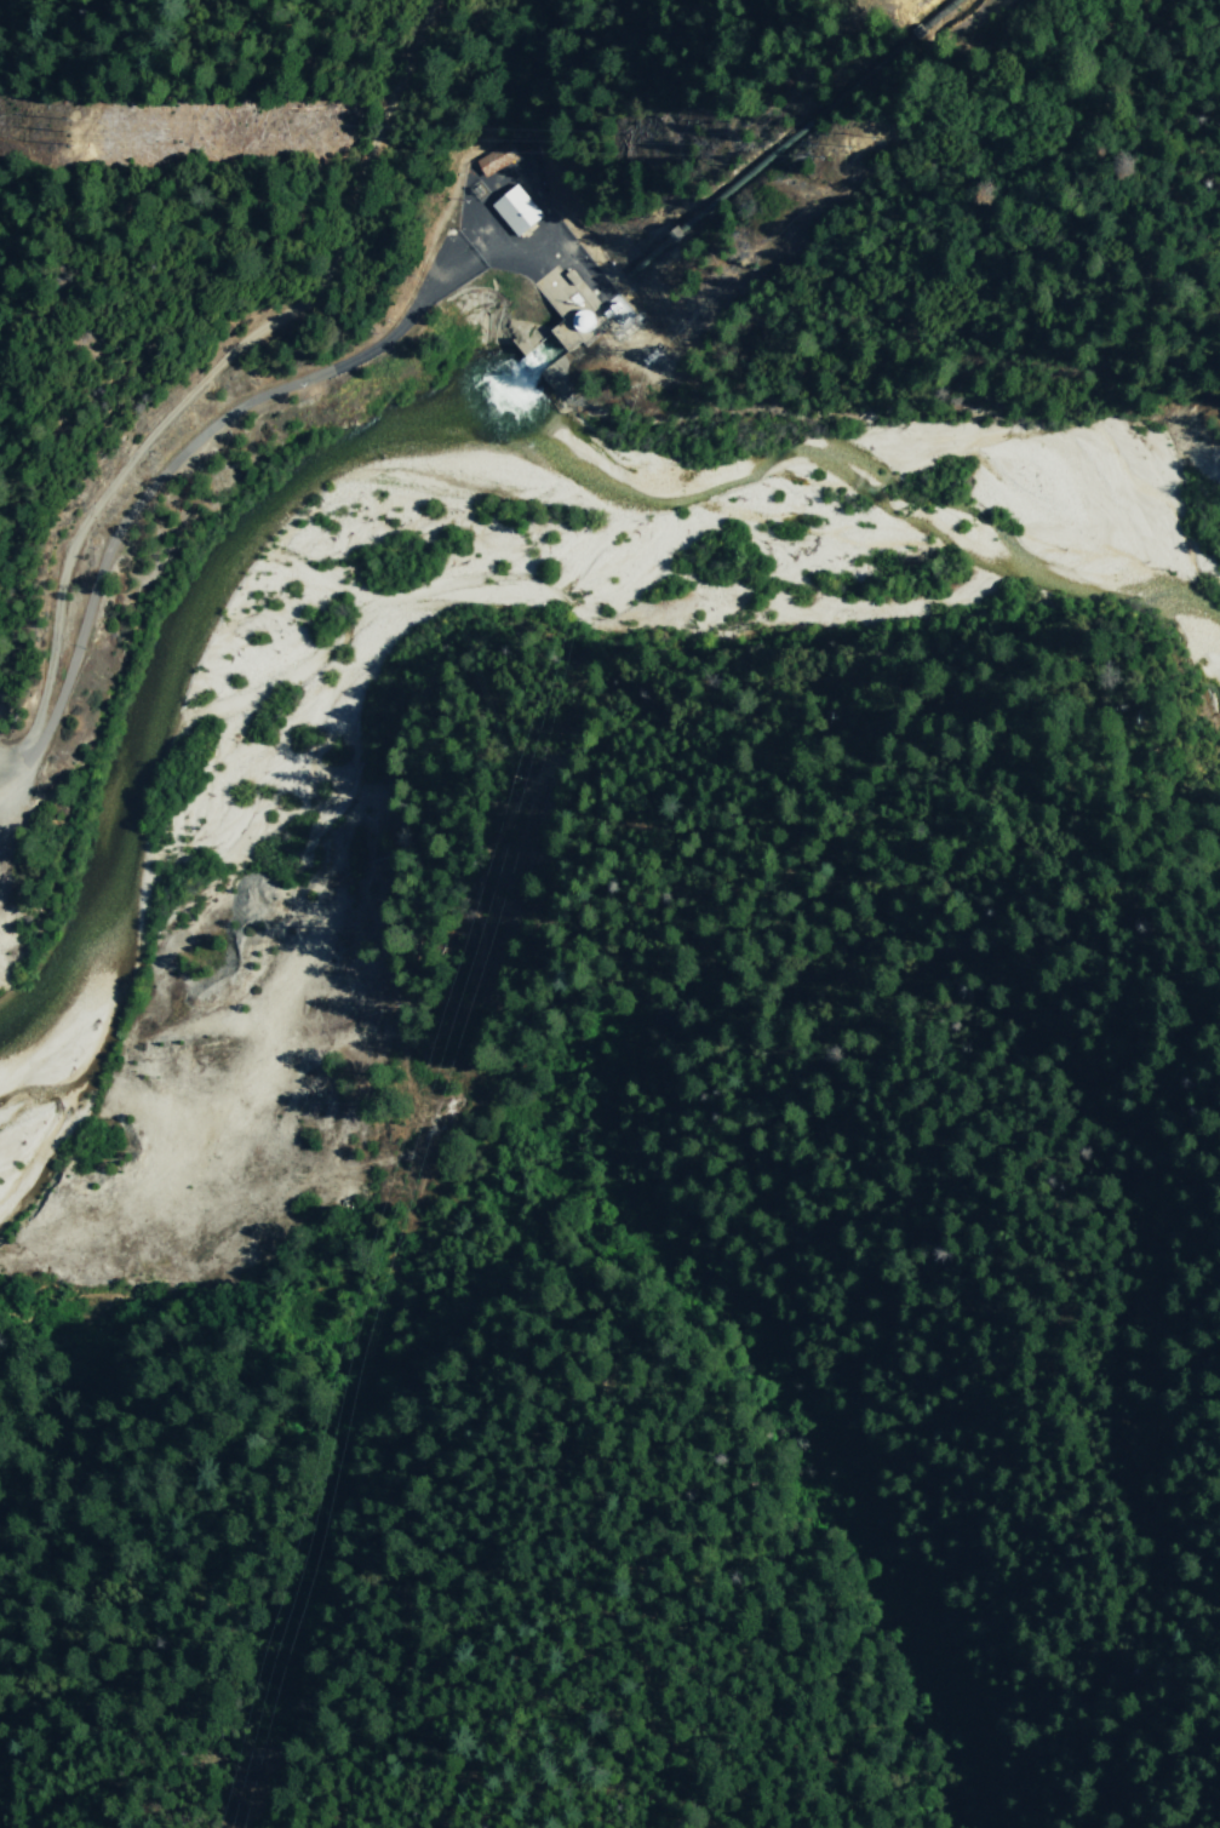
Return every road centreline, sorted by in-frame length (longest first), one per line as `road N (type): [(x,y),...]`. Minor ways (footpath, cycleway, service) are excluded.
road 1 (residential): [(395,872),(441,838),(554,812),(614,846),(912,878),(1038,933),(1145,1005),(1219,1102)]

